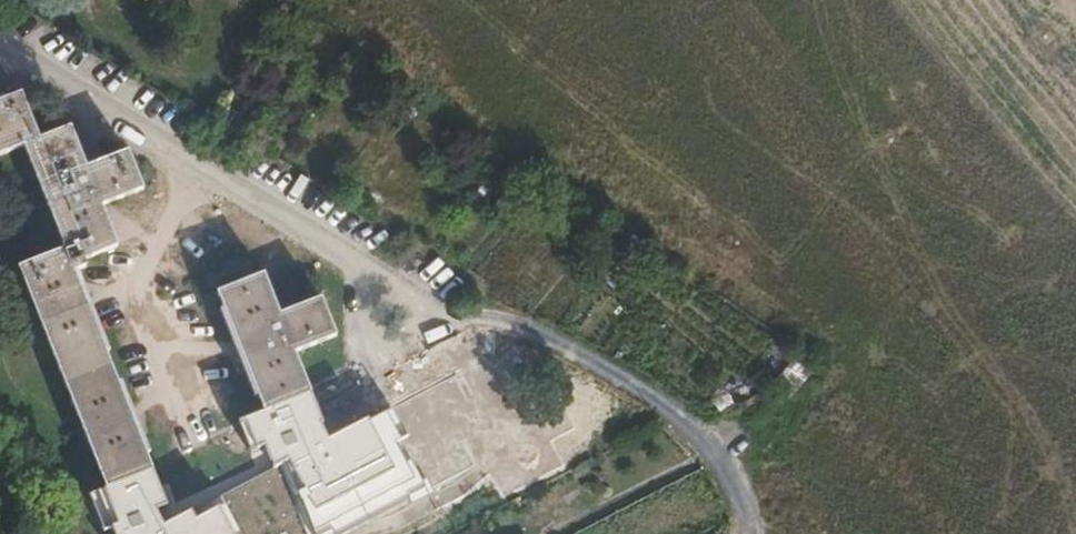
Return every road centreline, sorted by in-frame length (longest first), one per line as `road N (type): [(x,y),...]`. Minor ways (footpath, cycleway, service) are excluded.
road 1 (track): [(396,321),(519,331),(667,420),(709,461),(737,533)]

